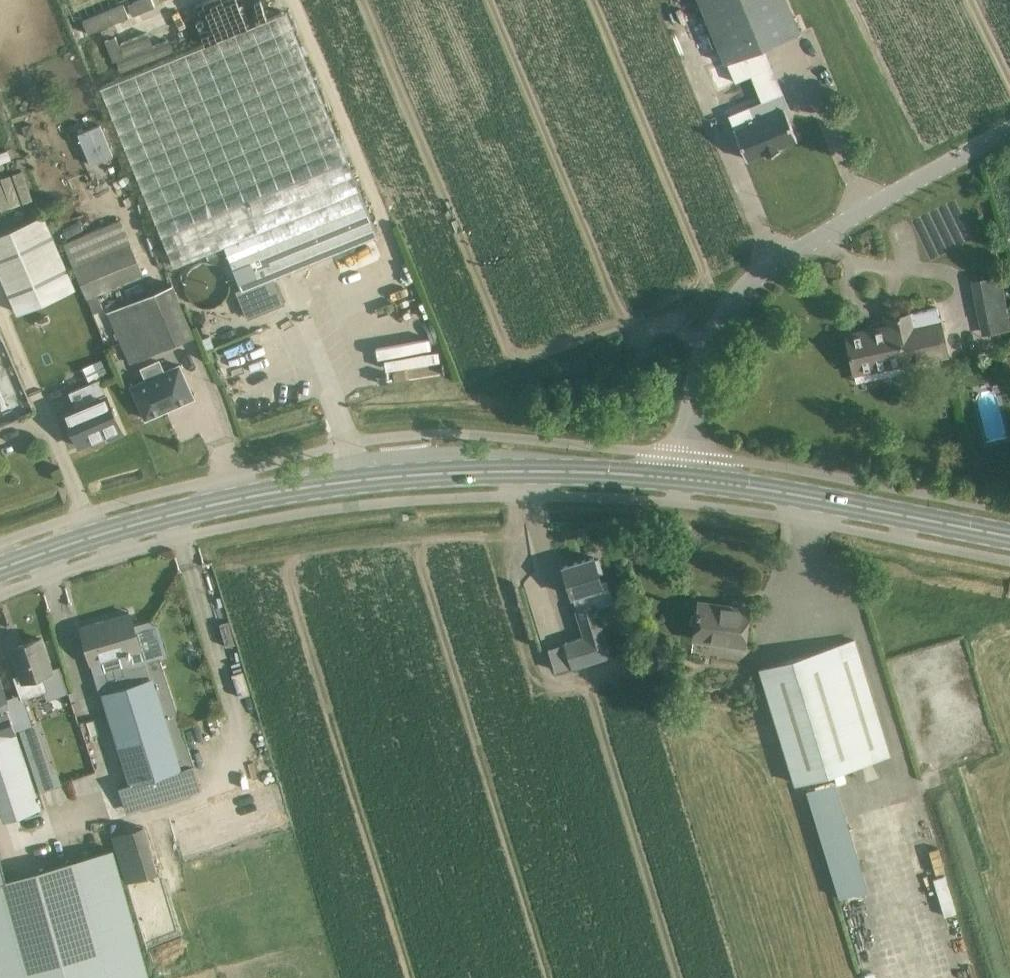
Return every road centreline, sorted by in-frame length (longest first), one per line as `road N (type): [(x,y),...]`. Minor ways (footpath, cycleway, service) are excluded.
road 1 (secondary): [(0,570),(135,521),(349,481),(479,471),(684,480)]
road 2 (unclassified): [(684,480),(704,353),(733,304),(762,274),(1009,131)]
road 3 (secondary): [(684,480),(1009,538)]

